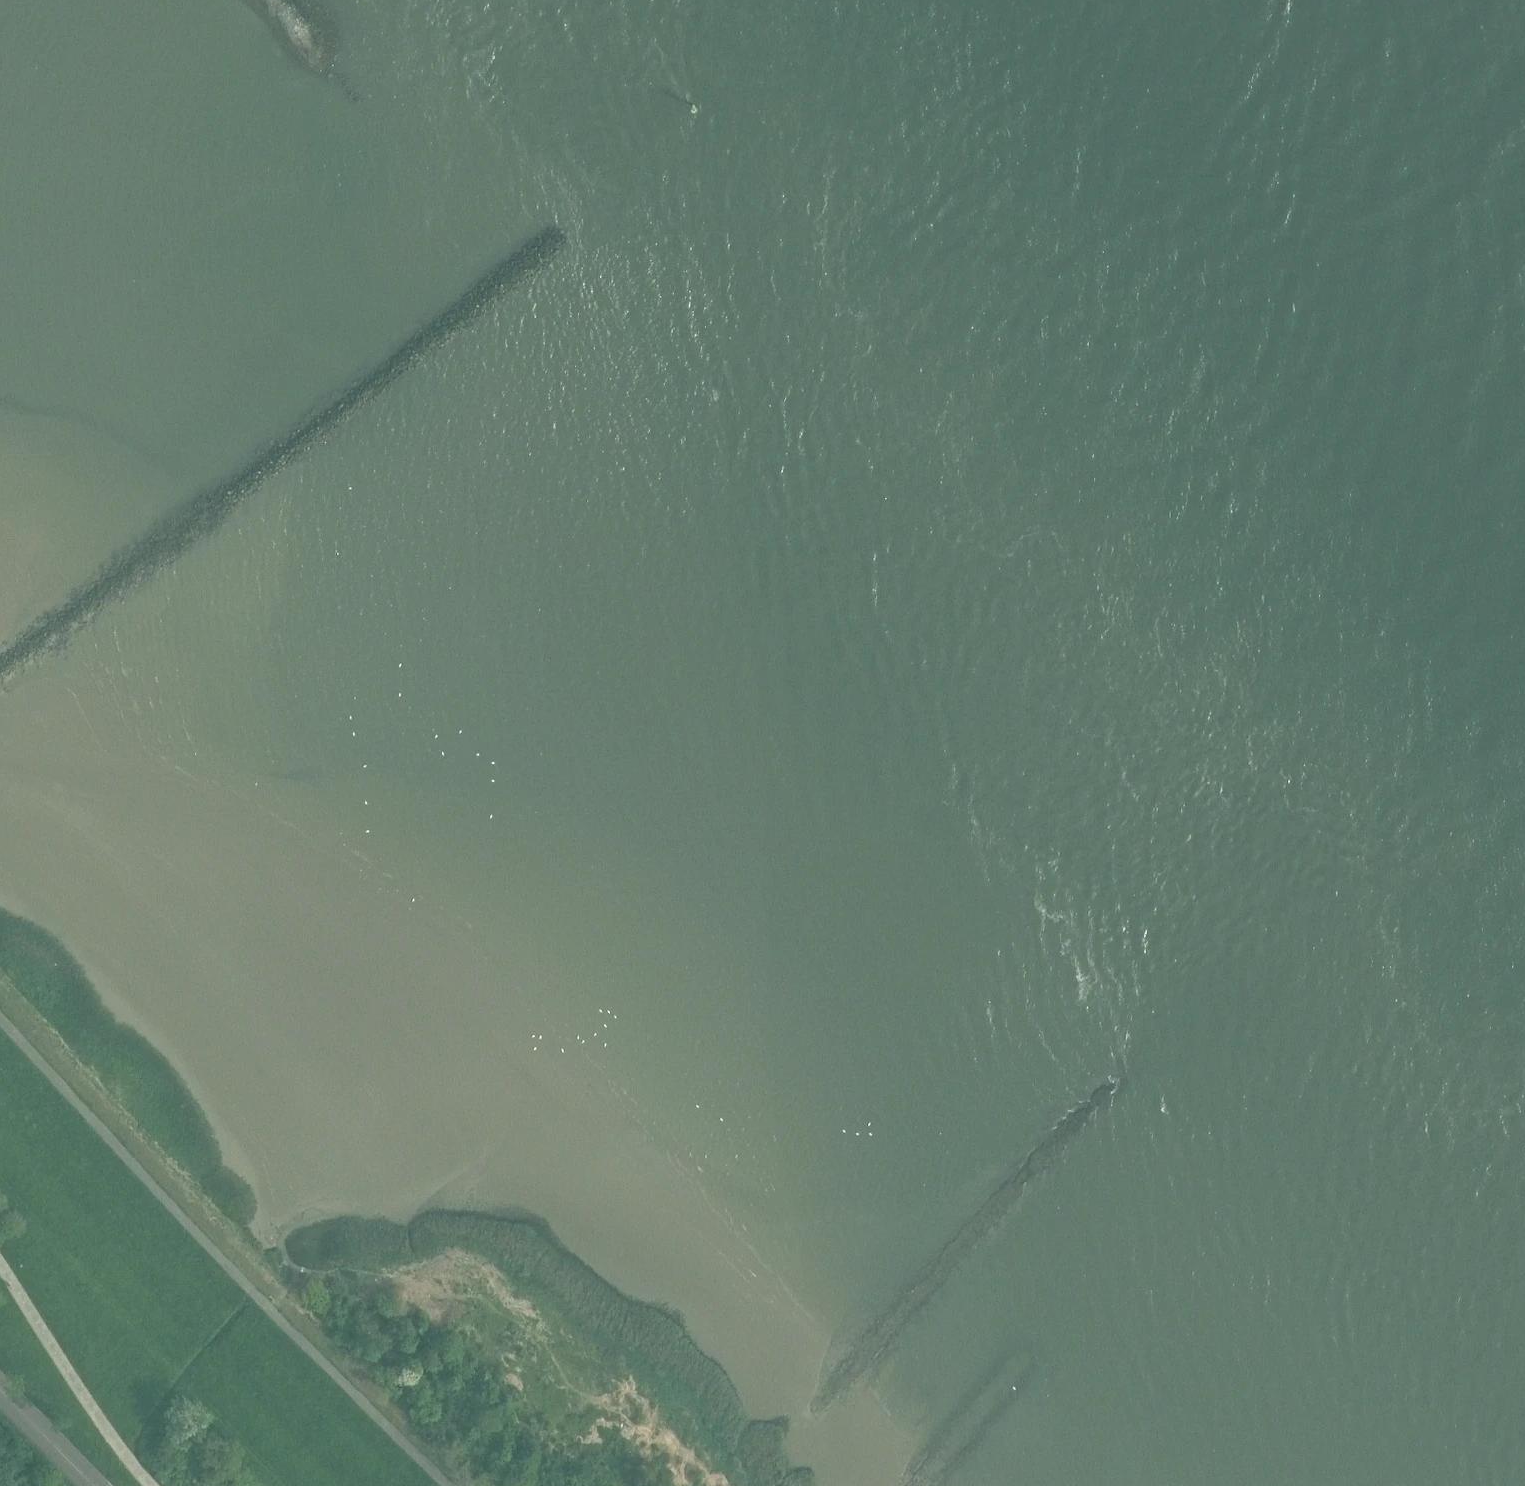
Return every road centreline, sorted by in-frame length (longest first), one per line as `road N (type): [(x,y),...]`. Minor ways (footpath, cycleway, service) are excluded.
road 1 (secondary): [(0,1376),(105,1485)]

